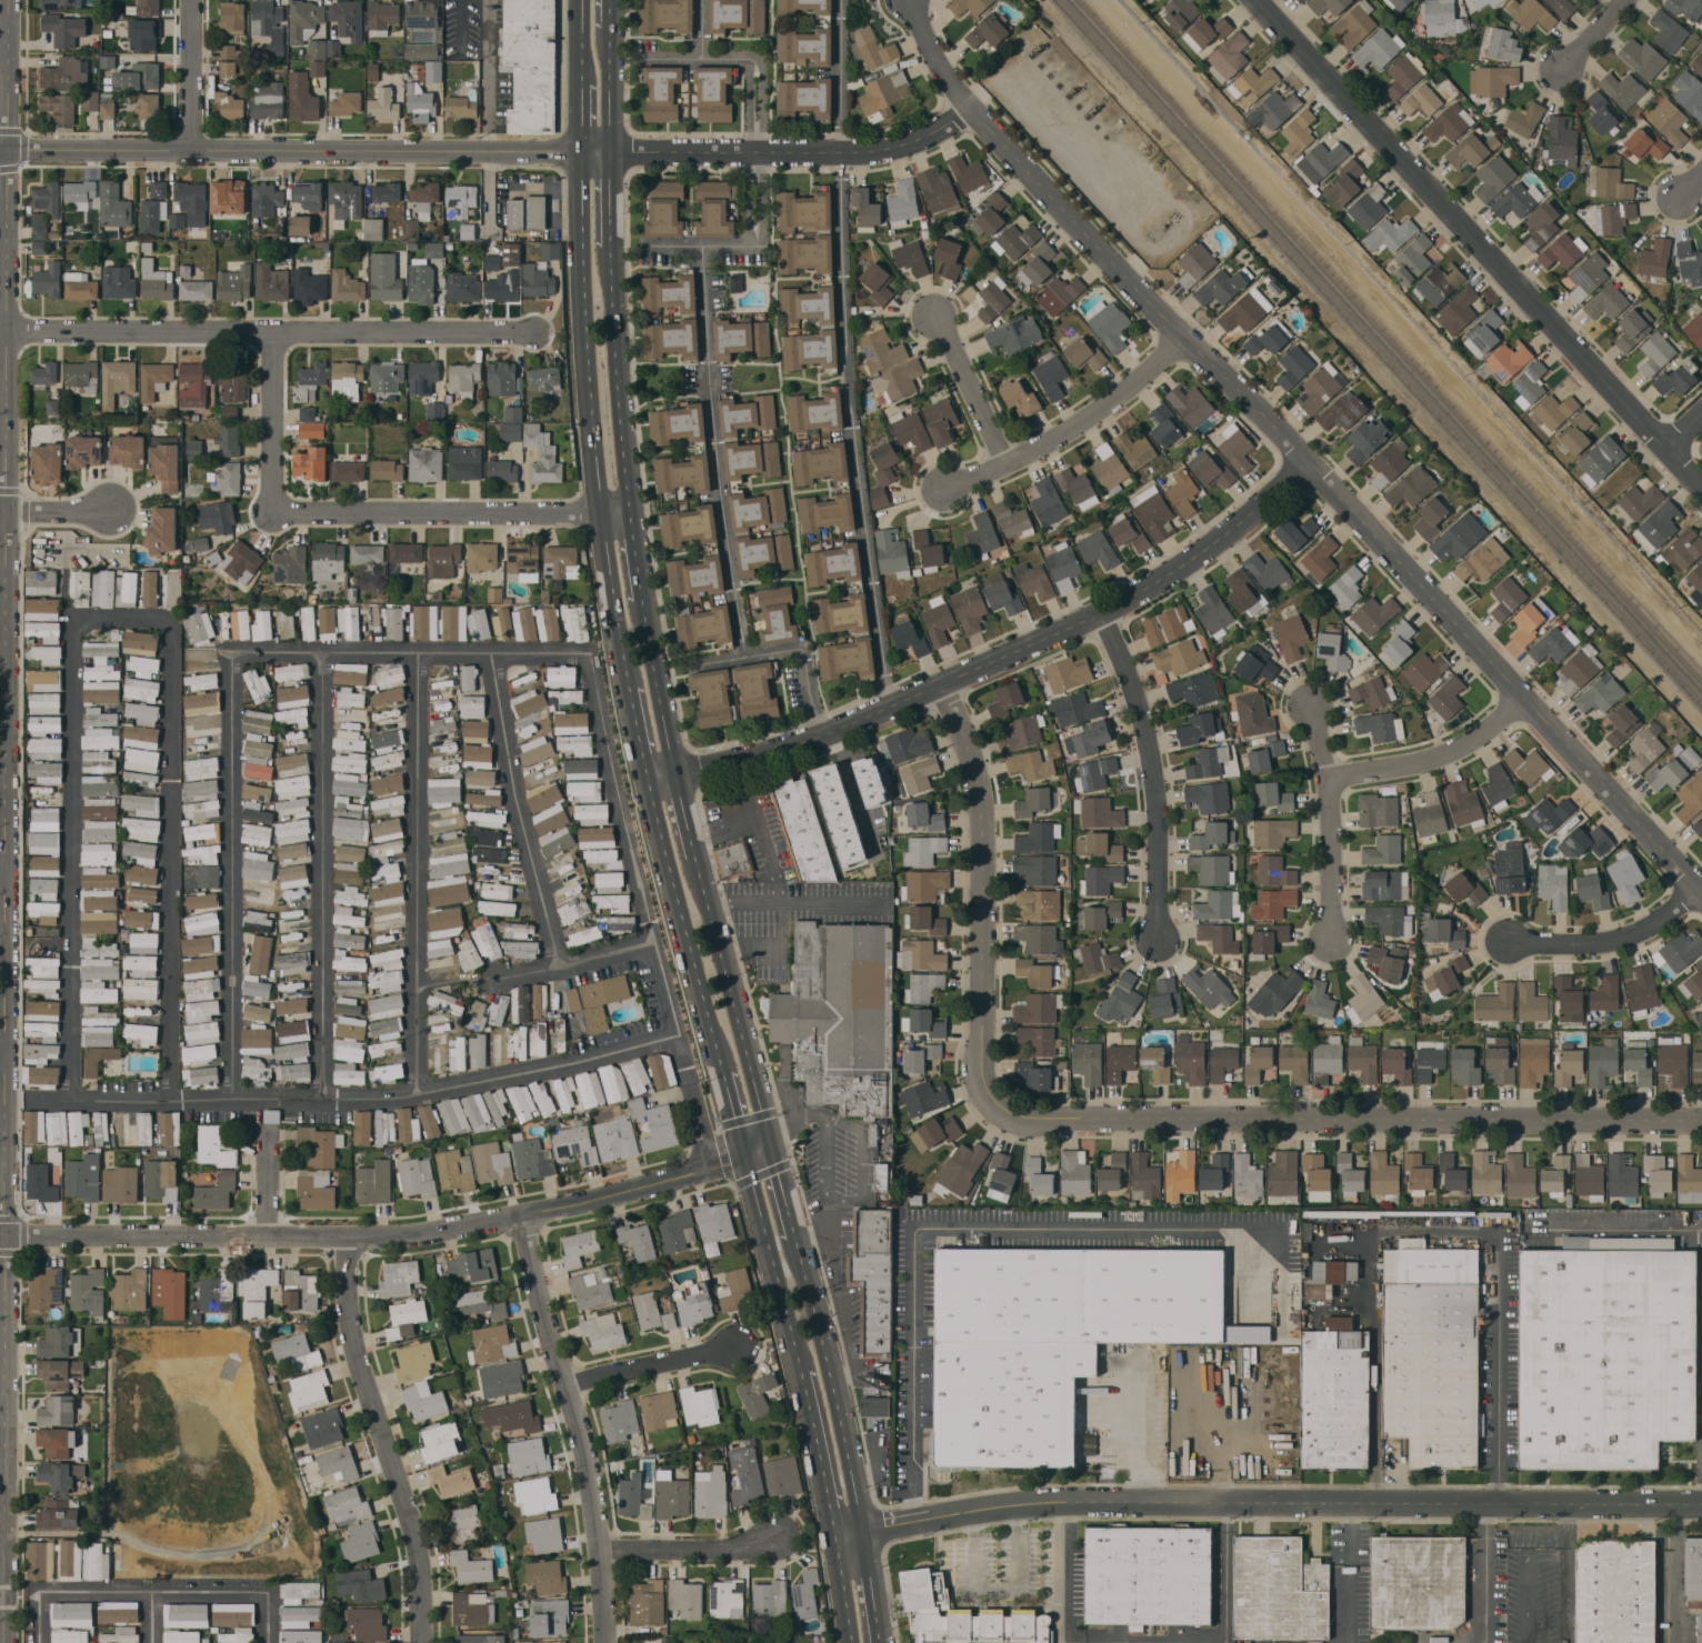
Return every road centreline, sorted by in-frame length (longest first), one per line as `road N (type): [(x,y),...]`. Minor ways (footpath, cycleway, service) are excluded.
road 1 (residential): [(10,0),(2,1239),(8,1594)]
road 2 (residential): [(902,1),(974,108),(1701,891)]
road 3 (tertiary): [(974,108),(918,141),(843,153),(0,152)]
road 4 (tertiary): [(1701,1504),(1078,1501),(835,1536)]
road 5 (residential): [(771,1144),(510,1224),(344,1238),(2,1239)]
road 6 (residential): [(1309,464),(1222,541),(1102,613),(890,707),(753,757),(648,783)]
road 7 (residential): [(1701,1120),(1024,1120),(995,1109)]
road 8 (residential): [(1701,481),(1262,0)]
road 9 (residential): [(679,1036),(414,1095),(36,1100)]
road 10 (residential): [(534,332),(10,332)]
road 11 (residential): [(68,1101),(74,618)]
road 12 (residential): [(168,624),(176,760),(166,1104)]
road 13 (residential): [(232,1100),(231,653)]
road 14 (residential): [(321,1100),(323,654)]
road 15 (residential): [(417,653),(414,1095)]
road 16 (residential): [(944,685),(981,784),(980,1065),(995,1109)]
road 17 (residential): [(510,1224),(571,1391),(603,1556),(607,1642)]
road 18 (residential): [(344,1238),(349,1341),(418,1562),(420,1642)]
road 19 (residential): [(587,653),(679,1036)]
road 20 (primary): [(580,151),(600,515)]
road 21 (residential): [(231,653),(587,653)]
road 22 (residential): [(1102,613),(1138,695),(1154,767),(1160,940)]
road 23 (residential): [(600,515),(278,515)]
road 24 (residential): [(487,653),(530,868),(560,966)]
road 25 (primary): [(861,1532),(794,1235)]
road 26 (primary): [(771,1144),(694,854)]
road 27 (primary): [(648,783),(723,1072)]
road 28 (residential): [(1184,338),(1104,407),(945,488)]
road 29 (primary): [(630,515),(610,246)]
road 30 (residential): [(1310,707),(1332,779),(1331,940)]
road 31 (primary): [(743,1154),(801,1371)]
road 32 (residential): [(1525,700),(1463,747),(1424,763),(1332,779)]
road 33 (residential): [(1700,889),(1623,938),(1509,942)]
road 34 (residential): [(273,333),(278,515)]
road 35 (primary): [(674,777),(642,599)]
road 36 (residential): [(782,1542),(603,1556)]
road 37 (primary): [(600,515),(629,691)]
road 38 (residential): [(741,1351),(571,1391)]
road 39 (residential): [(652,942),(487,979)]
road 40 (primary): [(801,1371),(835,1536)]
road 41 (residential): [(937,313),(1004,464)]
road 42 (residential): [(192,0),(188,150)]
road 43 (residential): [(679,1036),(710,1164)]
road 44 (primary): [(608,152),(611,28)]

